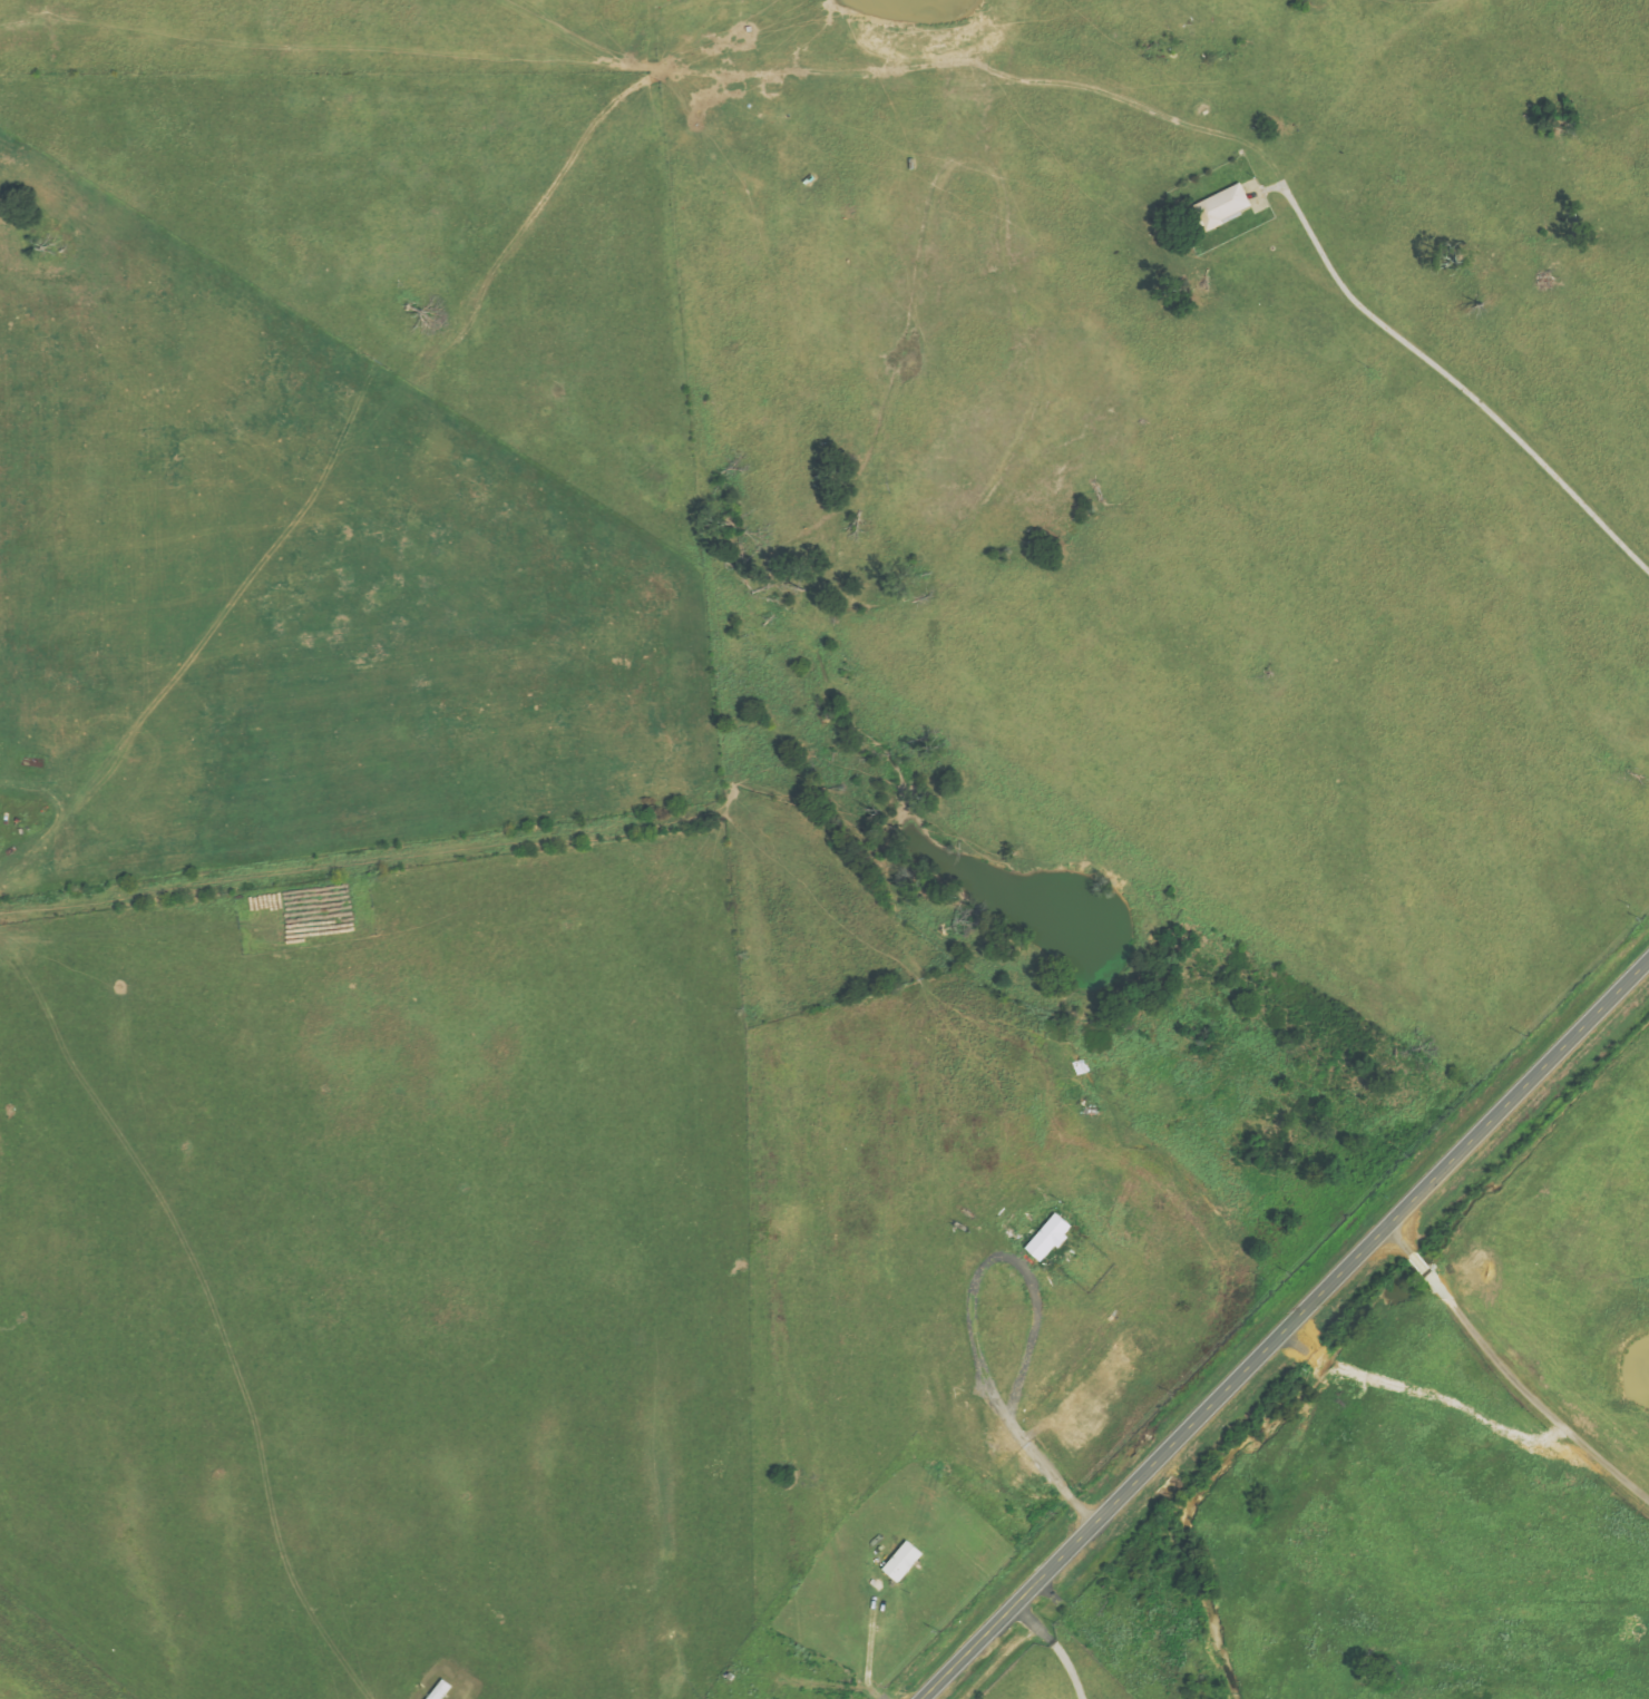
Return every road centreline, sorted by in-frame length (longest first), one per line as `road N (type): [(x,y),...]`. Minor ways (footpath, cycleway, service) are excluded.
road 1 (tertiary): [(925,1698),(1648,962)]

